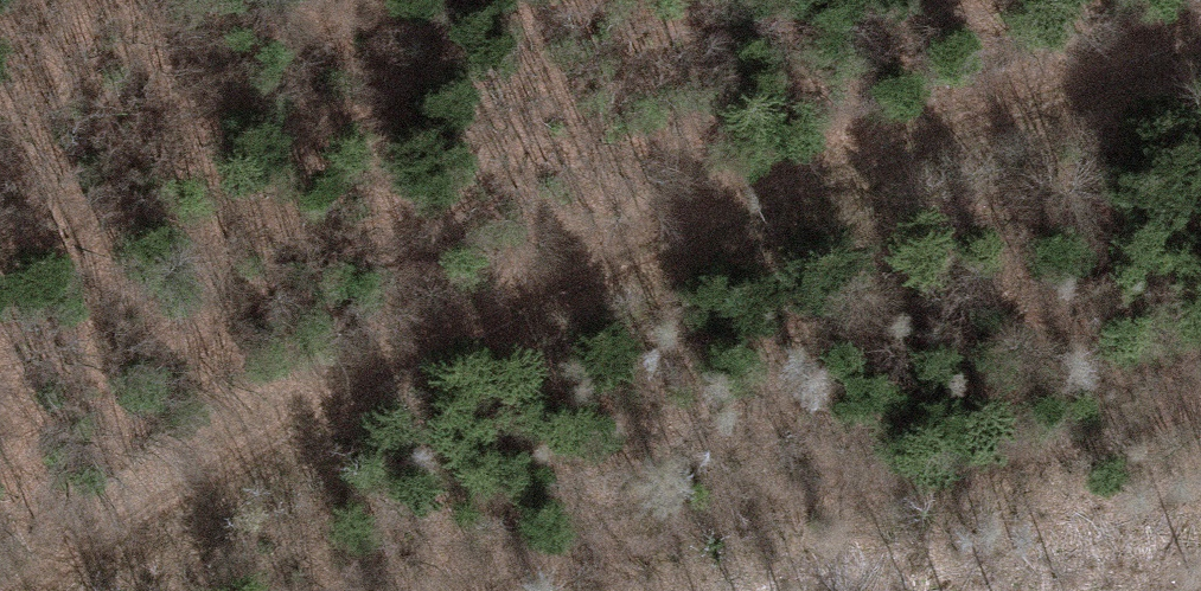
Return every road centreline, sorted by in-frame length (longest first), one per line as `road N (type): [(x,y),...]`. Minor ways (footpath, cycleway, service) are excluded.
road 1 (track): [(25,590),(112,533),(667,226),(1200,56)]
road 2 (track): [(1200,410),(784,490),(456,590)]

